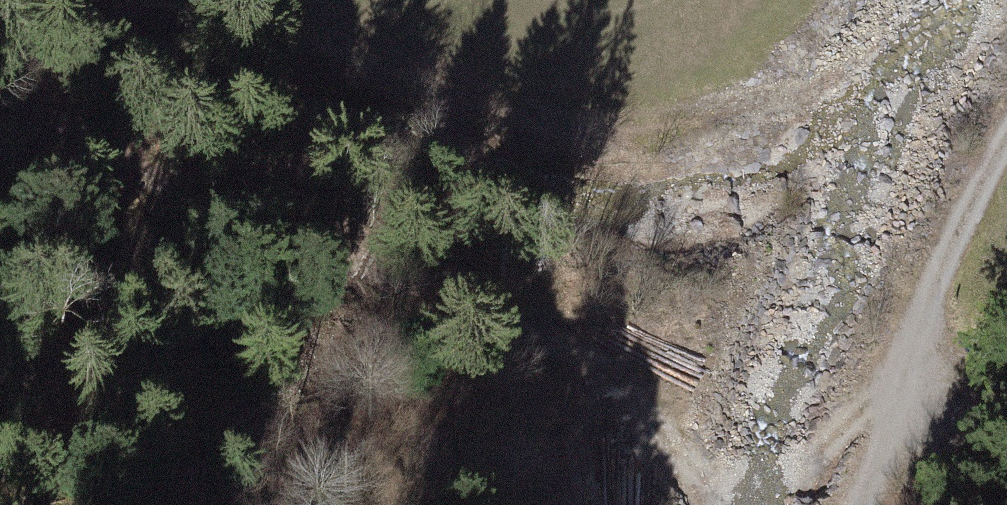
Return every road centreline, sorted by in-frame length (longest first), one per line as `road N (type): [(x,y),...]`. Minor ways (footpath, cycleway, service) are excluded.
road 1 (track): [(843,490),(755,496),(686,480),(608,369),(0,139)]
road 2 (track): [(1006,10),(956,17),(788,99),(596,139),(172,0)]
road 3 (track): [(1006,144),(949,239),(839,504)]

